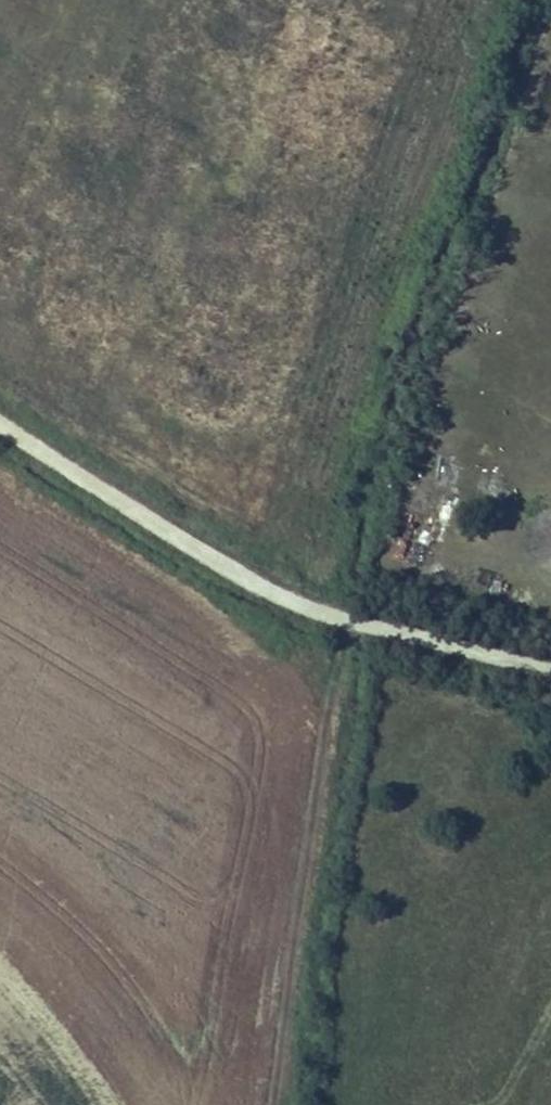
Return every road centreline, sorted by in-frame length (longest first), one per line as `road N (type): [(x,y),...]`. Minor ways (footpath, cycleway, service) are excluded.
road 1 (unclassified): [(0,424),(205,550),(315,607),(550,667)]

